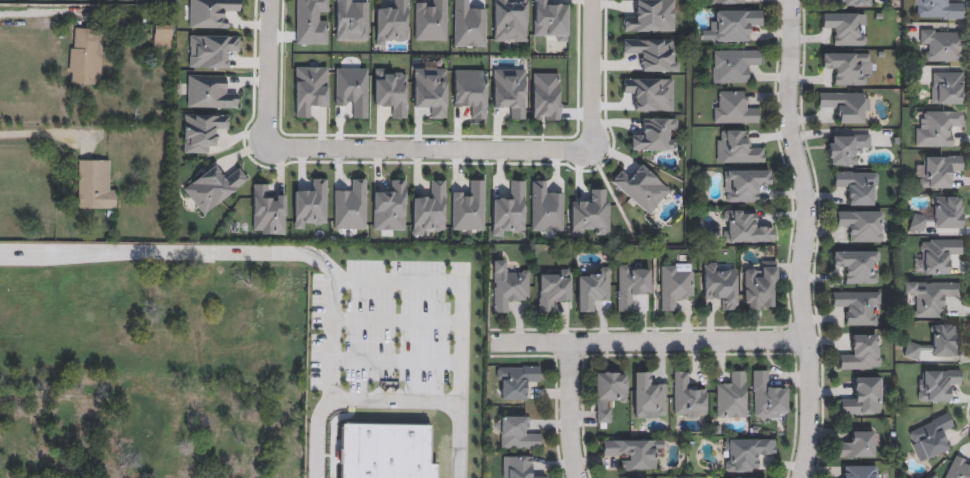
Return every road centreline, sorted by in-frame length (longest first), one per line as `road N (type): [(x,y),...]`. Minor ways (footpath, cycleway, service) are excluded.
road 1 (residential): [(800,477),(810,390),(800,281),(806,203),(787,106),(791,0)]
road 2 (residential): [(266,147),(591,150)]
road 3 (residential): [(494,343),(807,339)]
road 4 (residential): [(591,150),(592,0)]
road 5 (residential): [(266,147),(269,0)]
road 6 (residential): [(576,477),(569,343)]

